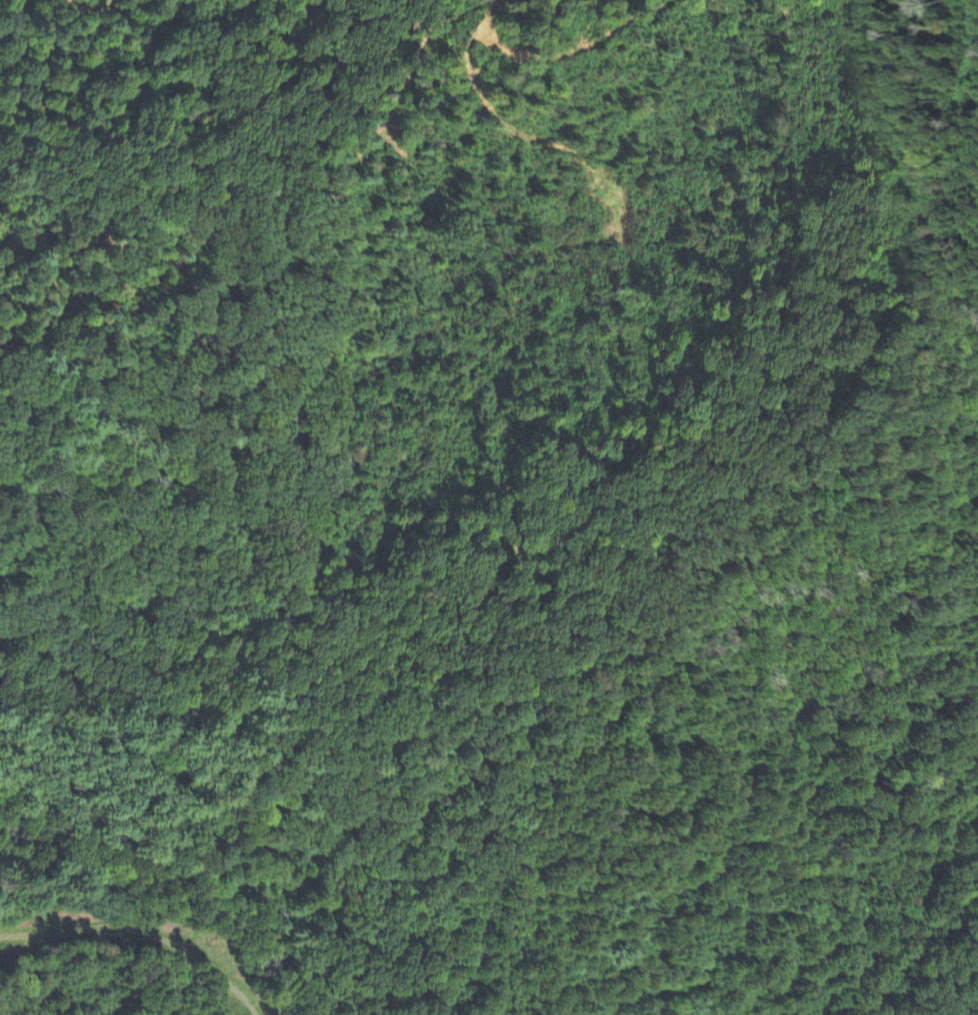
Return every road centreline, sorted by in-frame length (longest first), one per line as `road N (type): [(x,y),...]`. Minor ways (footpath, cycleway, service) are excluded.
road 1 (residential): [(0,936),(108,925),(164,937),(216,971),(254,1014)]

